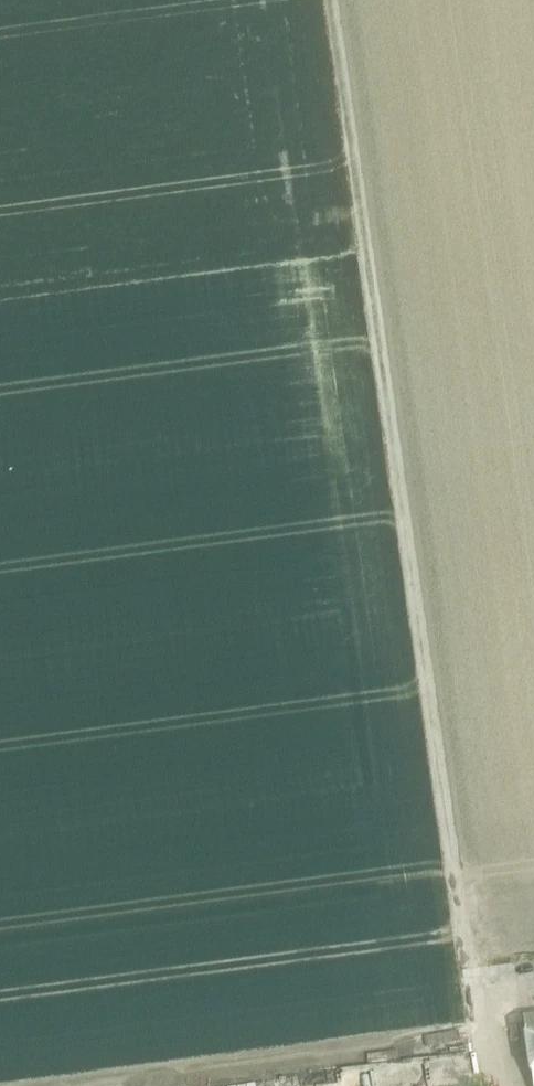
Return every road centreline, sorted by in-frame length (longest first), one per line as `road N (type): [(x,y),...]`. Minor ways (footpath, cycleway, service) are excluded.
road 1 (track): [(493,1085),(331,0)]

